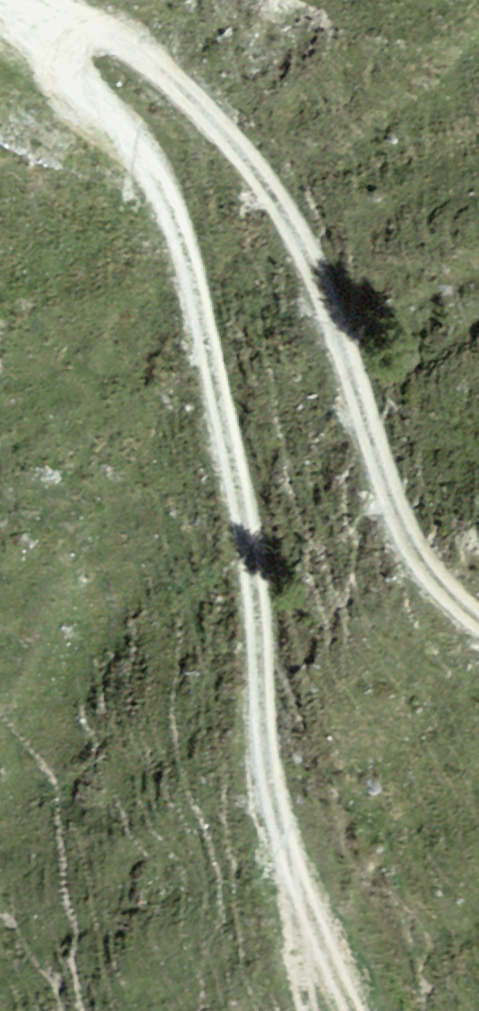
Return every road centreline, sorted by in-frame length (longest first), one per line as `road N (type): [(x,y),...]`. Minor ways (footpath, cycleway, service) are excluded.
road 1 (track): [(19,9),(144,165),(191,310),(254,600),(262,730),(316,972)]
road 2 (unclassified): [(0,1),(149,64),(254,175),(339,352),(404,543),(455,611),(478,629)]

